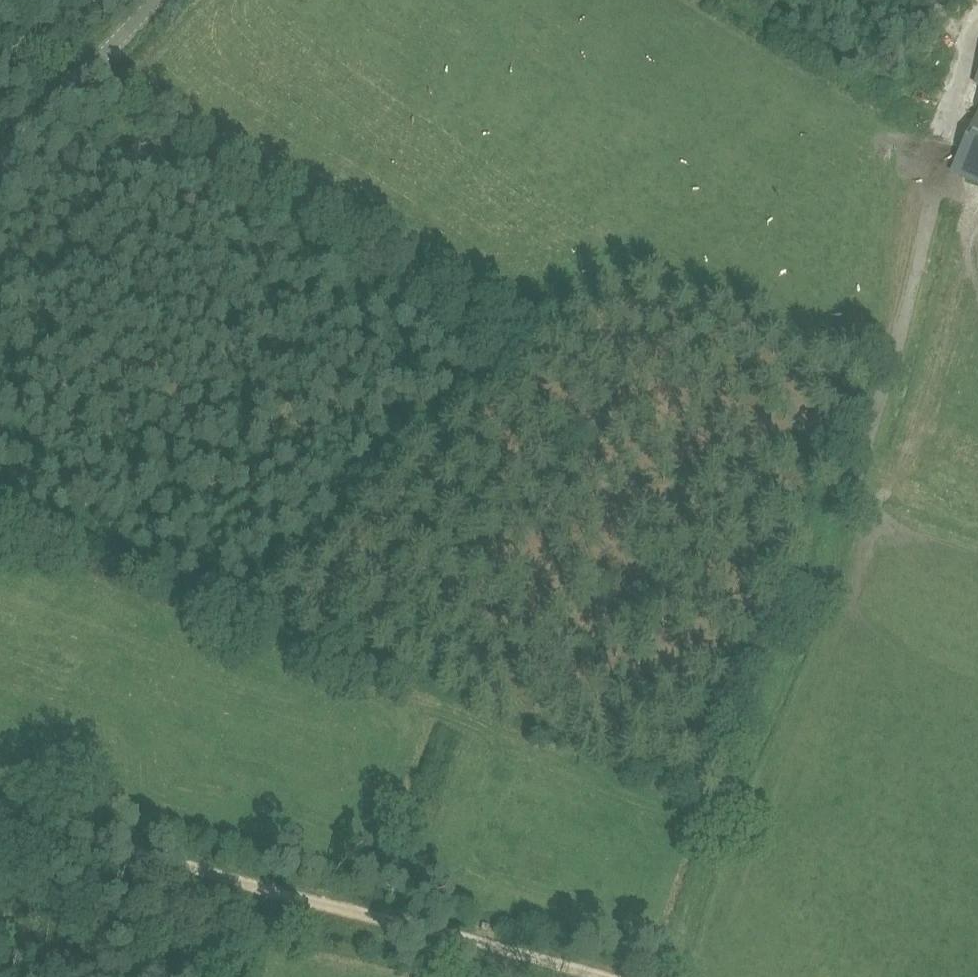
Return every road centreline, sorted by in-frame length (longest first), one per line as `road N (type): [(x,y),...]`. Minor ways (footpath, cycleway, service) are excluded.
road 1 (track): [(977,10),(868,451),(723,809),(665,976)]
road 2 (track): [(102,841),(601,976)]
road 3 (unclassified): [(0,168),(161,0)]

